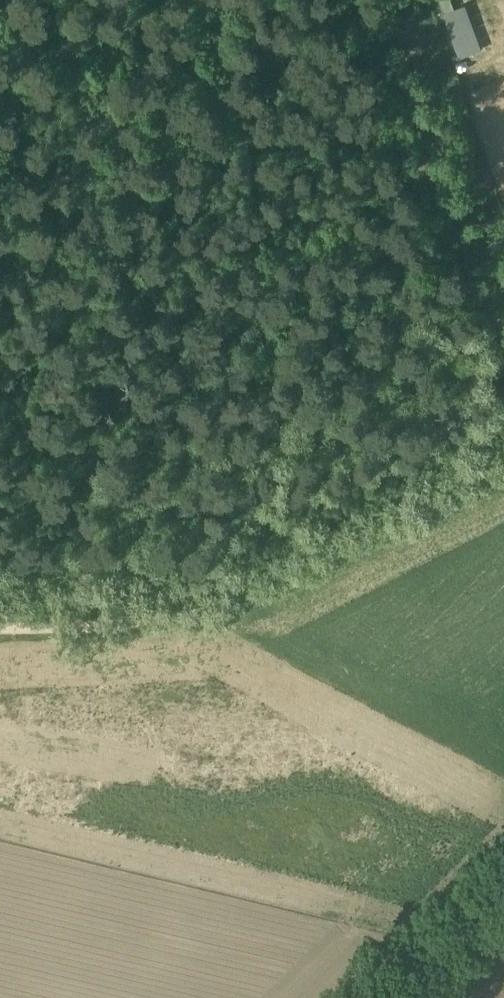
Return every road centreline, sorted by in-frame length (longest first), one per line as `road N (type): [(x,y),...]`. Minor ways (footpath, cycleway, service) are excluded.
road 1 (track): [(0,628),(185,619),(230,608),(503,476)]
road 2 (tertiary): [(374,997),(503,869)]

